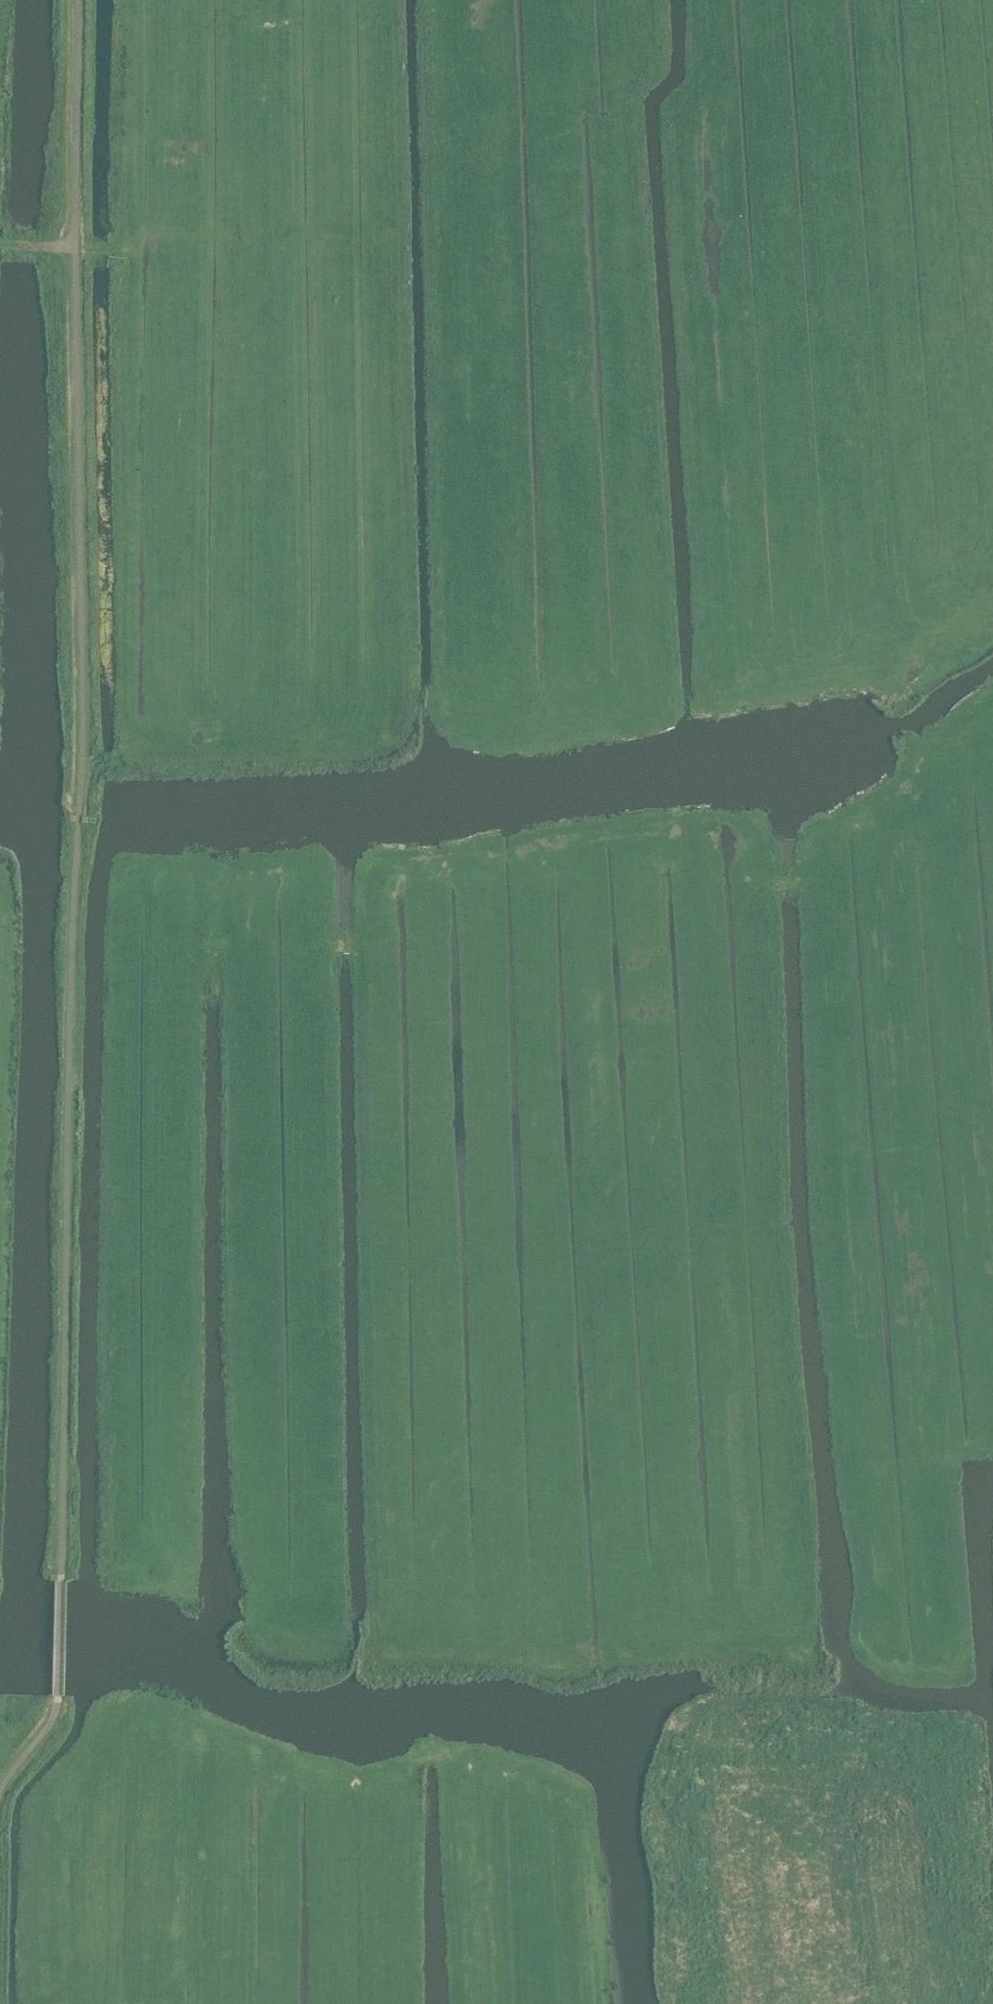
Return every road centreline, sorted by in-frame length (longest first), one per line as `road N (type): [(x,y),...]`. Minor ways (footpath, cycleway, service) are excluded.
road 1 (track): [(0,247),(139,251)]

